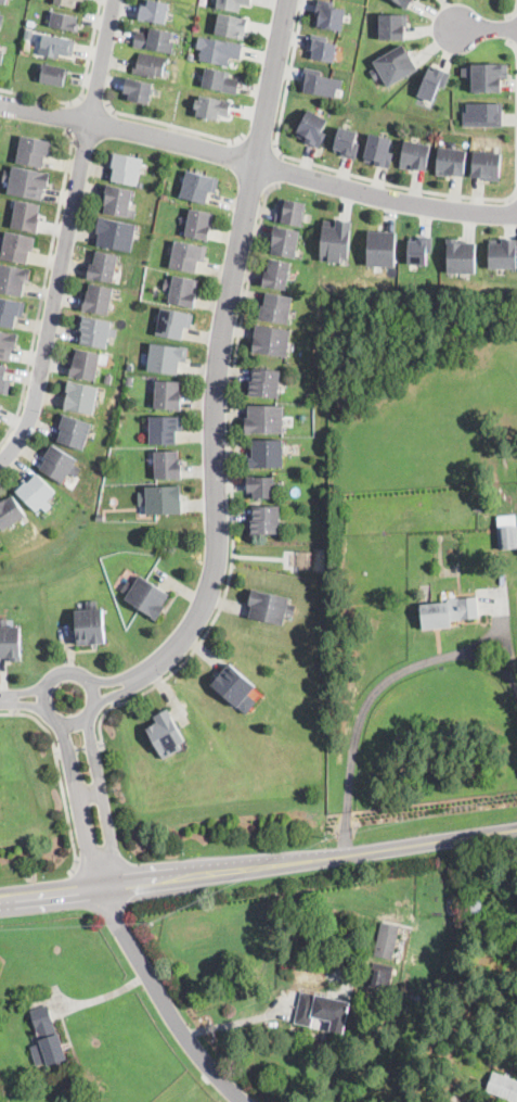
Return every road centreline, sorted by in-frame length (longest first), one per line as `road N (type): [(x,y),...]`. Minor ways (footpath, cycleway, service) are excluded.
road 1 (tertiary): [(142,673),(198,618),(219,557),(218,384),(290,0)]
road 2 (residential): [(0,103),(374,195),(516,215)]
road 3 (residential): [(0,462),(34,408),(115,0)]
road 4 (primary): [(516,832),(102,889)]
road 5 (residential): [(246,1101),(202,1054),(102,889)]
road 6 (tertiary): [(102,889),(114,849),(88,715)]
road 7 (tertiary): [(57,722),(102,889)]
road 8 (tertiary): [(65,724),(88,715),(94,699),(73,673),(52,679),(43,692),(48,714),(65,724)]

